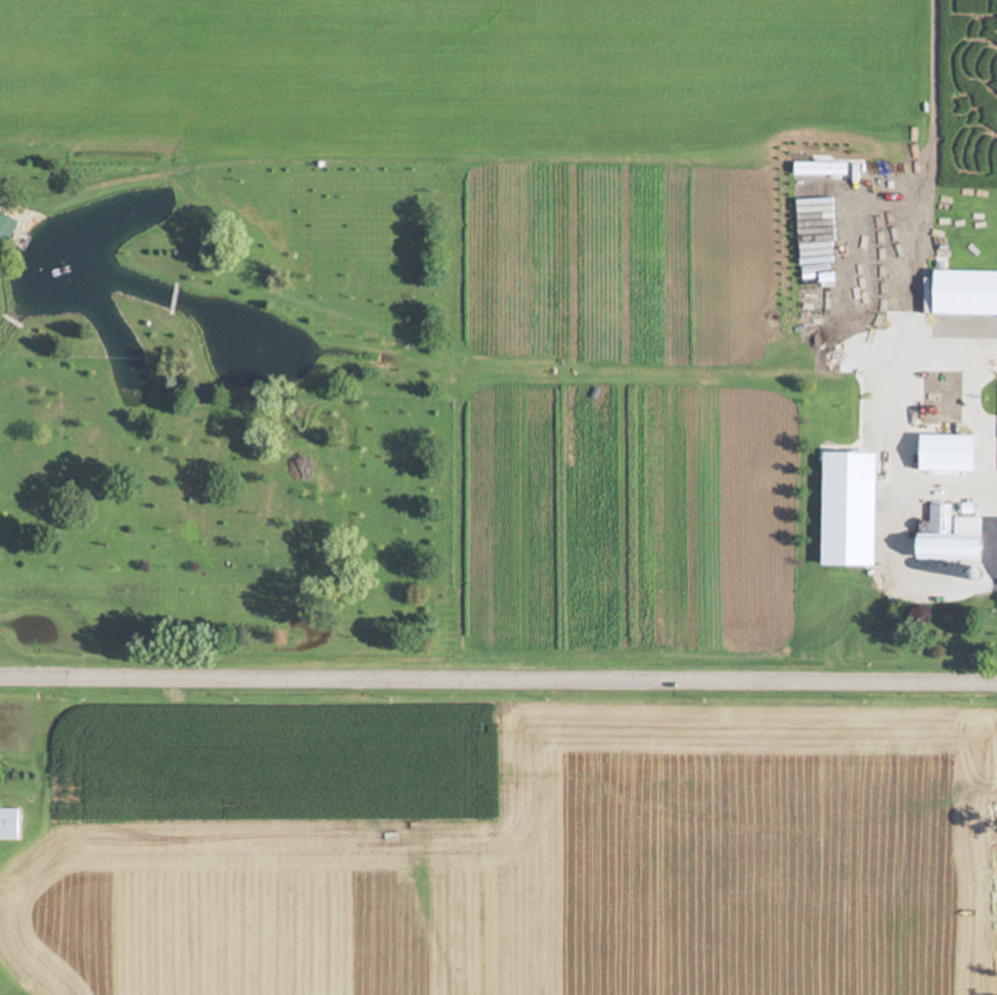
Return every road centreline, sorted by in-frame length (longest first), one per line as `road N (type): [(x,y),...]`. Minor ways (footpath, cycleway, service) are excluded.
road 1 (tertiary): [(996,684),(0,685)]

